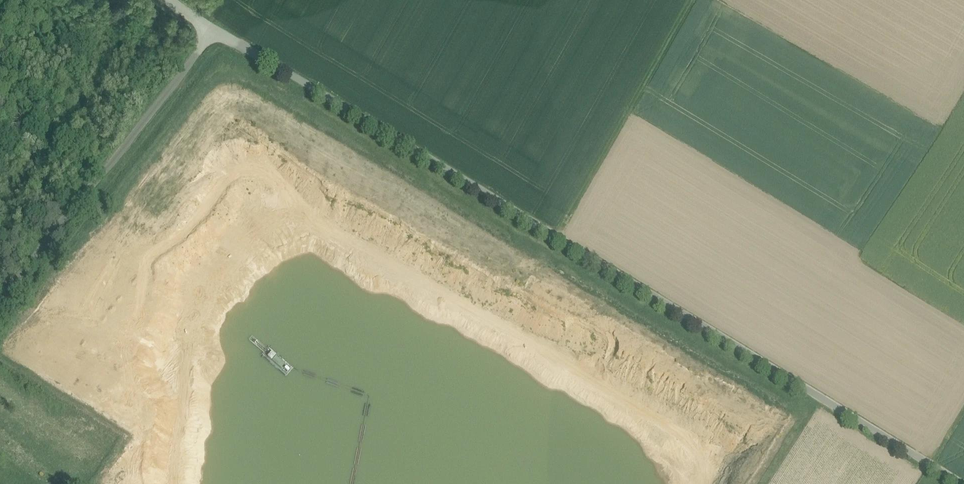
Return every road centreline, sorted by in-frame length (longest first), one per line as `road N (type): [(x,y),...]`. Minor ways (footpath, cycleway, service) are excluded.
road 1 (unclassified): [(959,483),(213,30)]
road 2 (unclassified): [(0,300),(213,30)]

